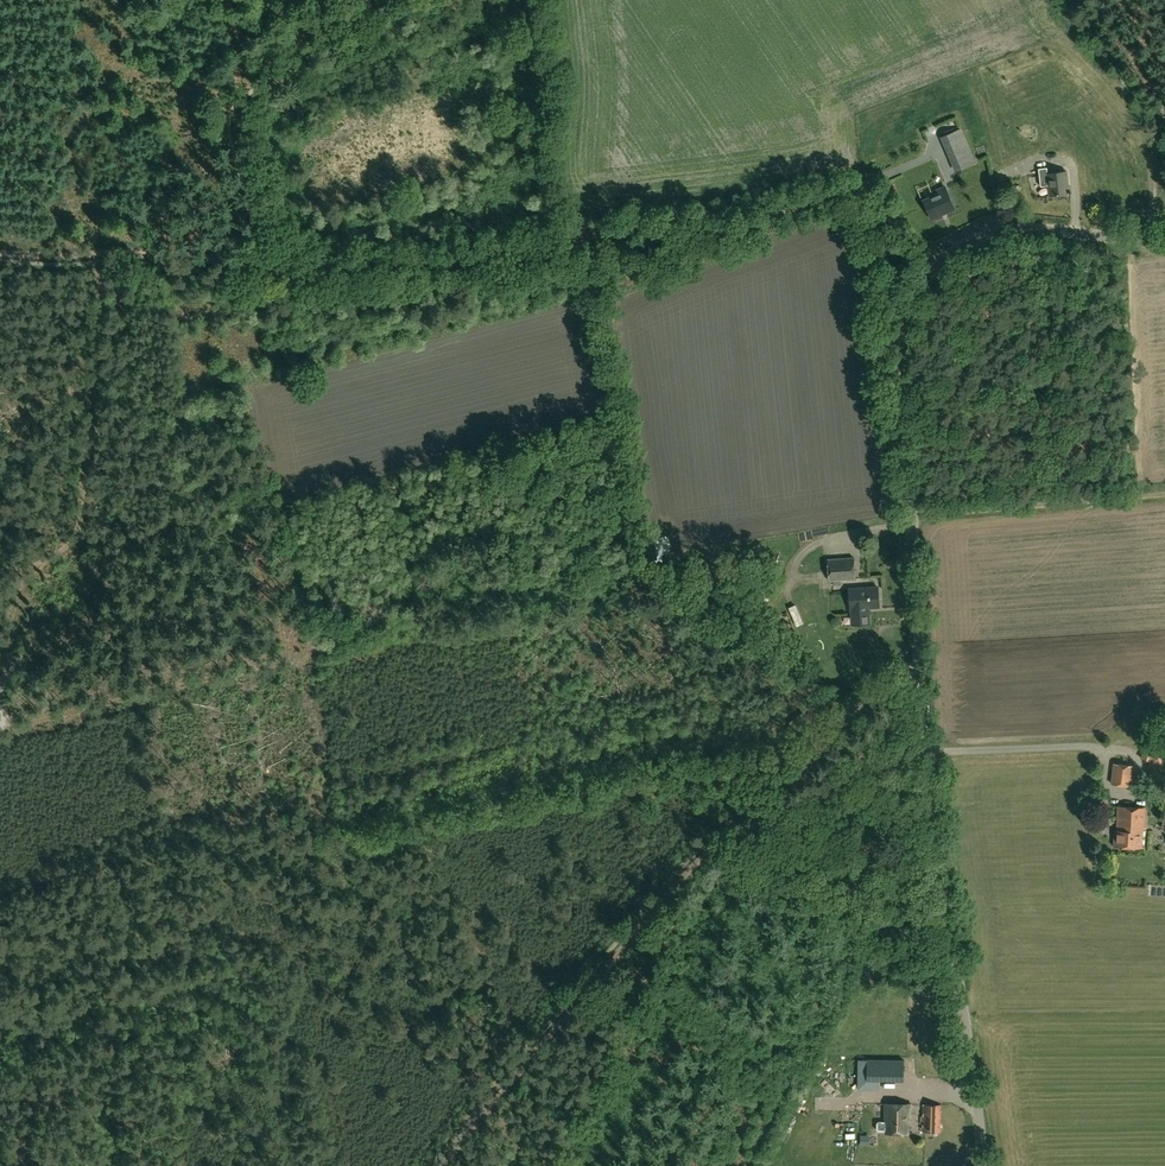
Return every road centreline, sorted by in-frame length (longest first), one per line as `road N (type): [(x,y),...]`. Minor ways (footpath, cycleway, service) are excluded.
road 1 (unclassified): [(984,1165),(928,754),(911,516),(903,338),(930,265)]
road 2 (track): [(445,1165),(646,919),(835,723),(923,675)]
road 3 (track): [(272,263),(335,268),(480,258),(785,209)]
road 4 (track): [(383,0),(238,119),(272,263)]
road 5 (track): [(0,253),(111,250),(272,263)]
road 6 (track): [(911,516),(1164,496)]
road 7 (unclassified): [(930,265),(963,240),(1002,227),(1164,246)]
road 8 (unclassified): [(785,209),(866,198),(930,265)]

